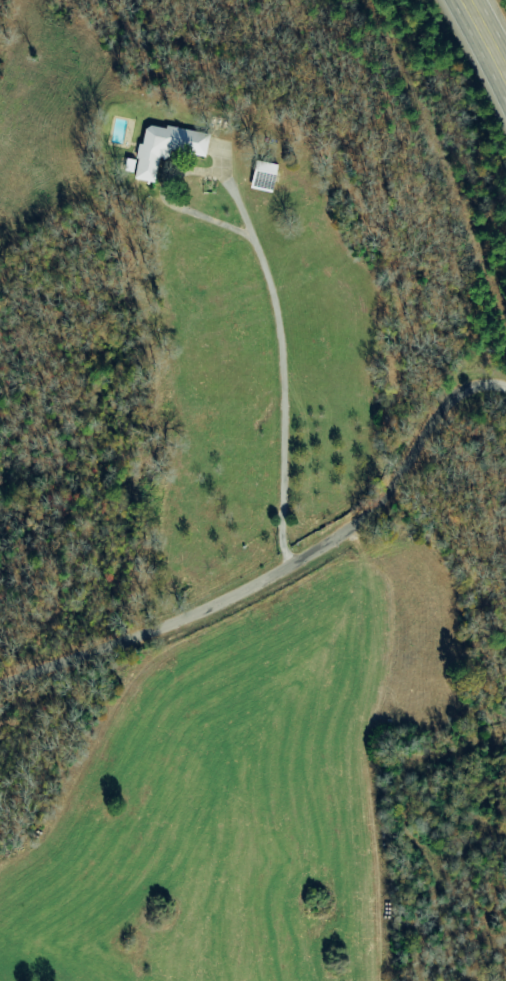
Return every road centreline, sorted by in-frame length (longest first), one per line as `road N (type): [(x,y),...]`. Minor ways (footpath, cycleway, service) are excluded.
road 1 (residential): [(505,386),(476,381),(452,391),(373,504),(294,566),(183,624),(0,685)]
road 2 (residential): [(70,661),(45,344)]

